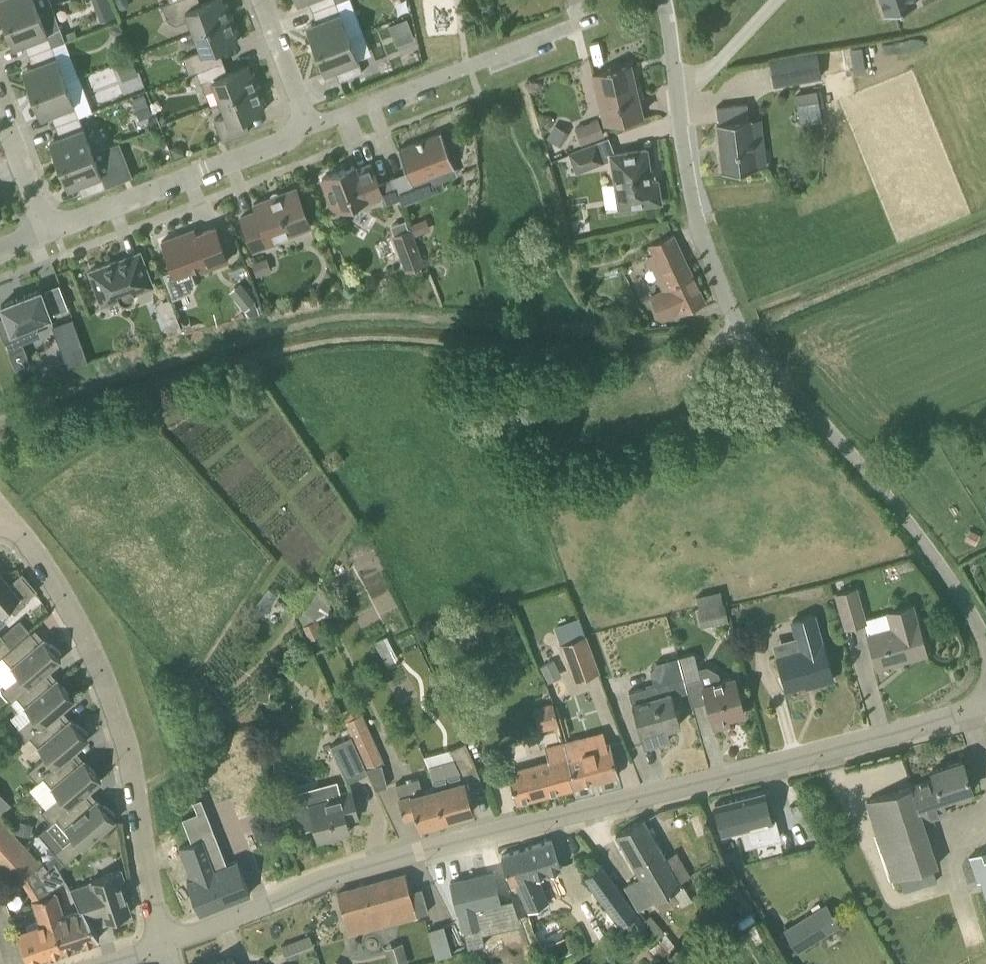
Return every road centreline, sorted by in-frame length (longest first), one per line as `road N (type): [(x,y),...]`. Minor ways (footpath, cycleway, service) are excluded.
road 1 (unclassified): [(166,948),(333,877),(424,850),(984,710)]
road 2 (residential): [(985,641),(952,580),(735,314),(697,217),(665,0)]
road 3 (residential): [(0,510),(68,602),(120,717),(166,948)]
road 4 (residential): [(47,234),(310,129)]
road 5 (residential): [(310,129),(468,67)]
road 6 (residential): [(310,129),(258,0)]
road 7 (track): [(677,97),(775,0)]
road 8 (residential): [(47,234),(0,112)]

